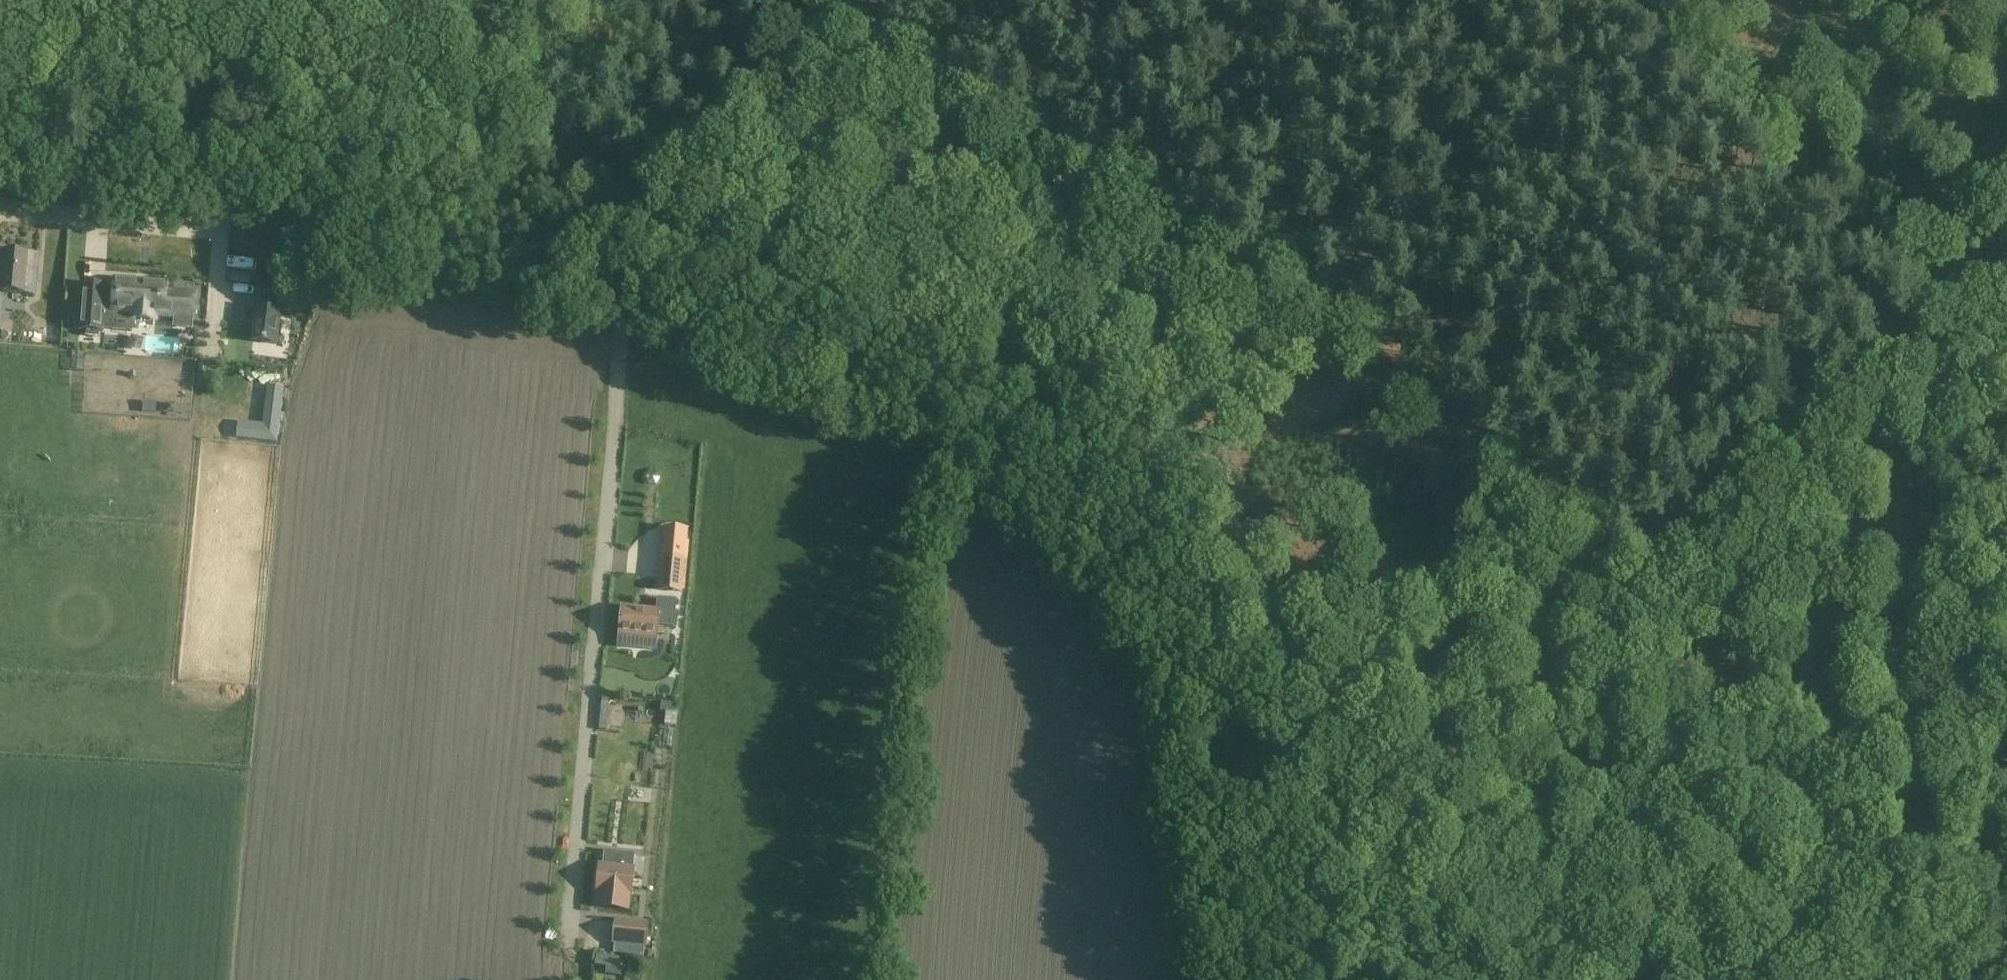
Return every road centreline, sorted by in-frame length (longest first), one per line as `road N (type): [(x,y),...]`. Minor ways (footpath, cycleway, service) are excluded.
road 1 (unclassified): [(1336,979),(1300,770),(1247,548),(1229,502),(1171,444),(323,95),(248,72),(0,34)]
road 2 (track): [(1595,0),(2006,375)]

